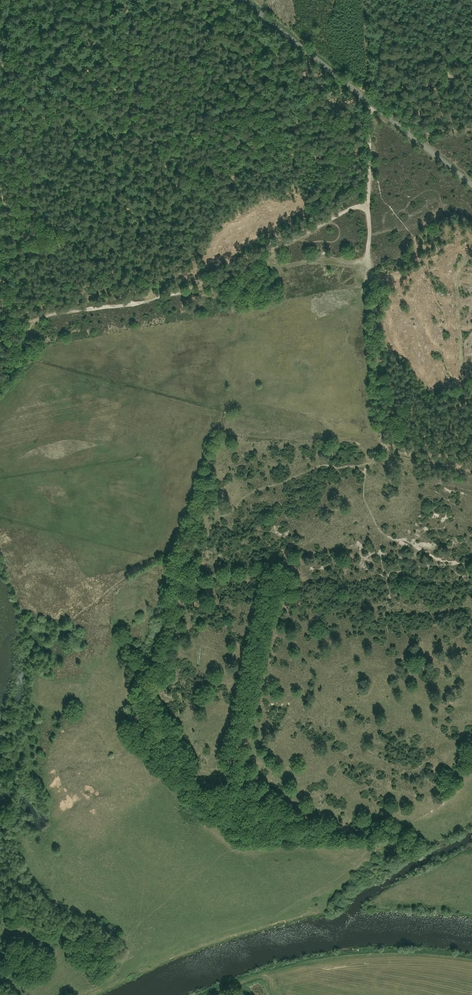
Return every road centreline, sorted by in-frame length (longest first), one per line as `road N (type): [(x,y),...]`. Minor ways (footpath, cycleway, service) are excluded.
road 1 (track): [(45,0),(96,46),(163,85),(209,85),(235,73),(245,116),(371,158),(407,230),(456,265)]
road 2 (track): [(0,237),(96,227),(157,203),(292,120),(371,111)]
road 3 (track): [(0,280),(6,314),(33,320),(202,289),(260,259)]
road 4 (unclassified): [(471,184),(245,0)]
road 5 (track): [(471,73),(371,103),(369,203)]
road 6 (track): [(456,265),(463,393),(432,460)]
road 7 (track): [(392,450),(380,439),(369,268)]
road 8 (track): [(471,557),(435,561),(382,529),(372,476),(392,450)]
road 9 (track): [(260,259),(369,203)]

